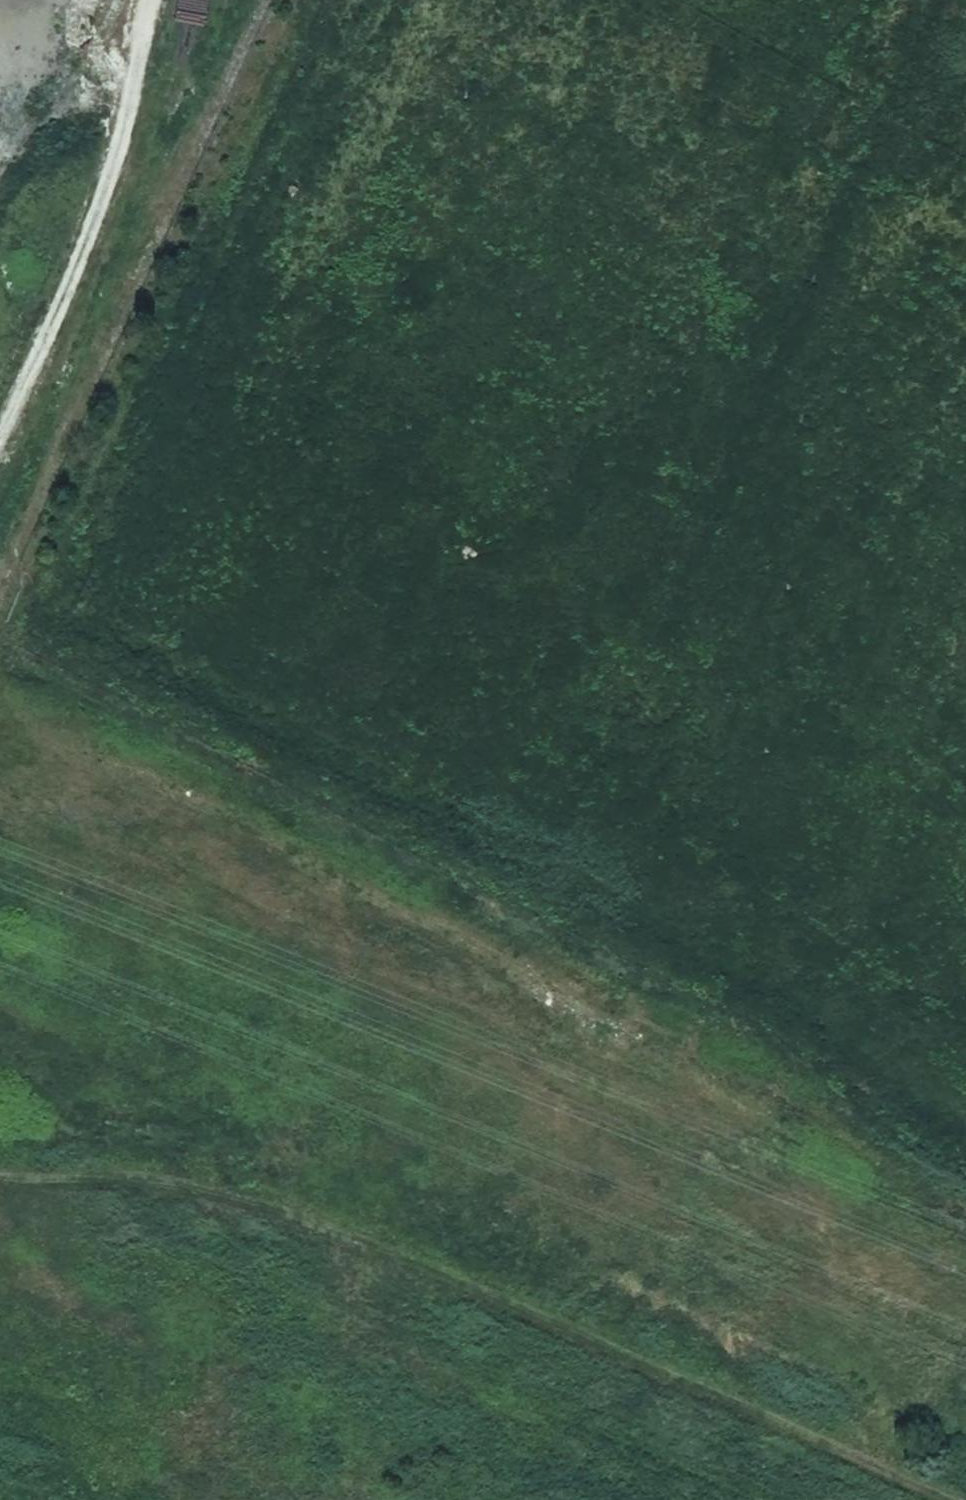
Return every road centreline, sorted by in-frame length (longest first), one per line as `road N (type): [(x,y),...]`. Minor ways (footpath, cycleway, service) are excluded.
road 1 (track): [(0,1179),(130,1183),(424,1272),(945,1499)]
road 2 (track): [(268,0),(0,595)]

